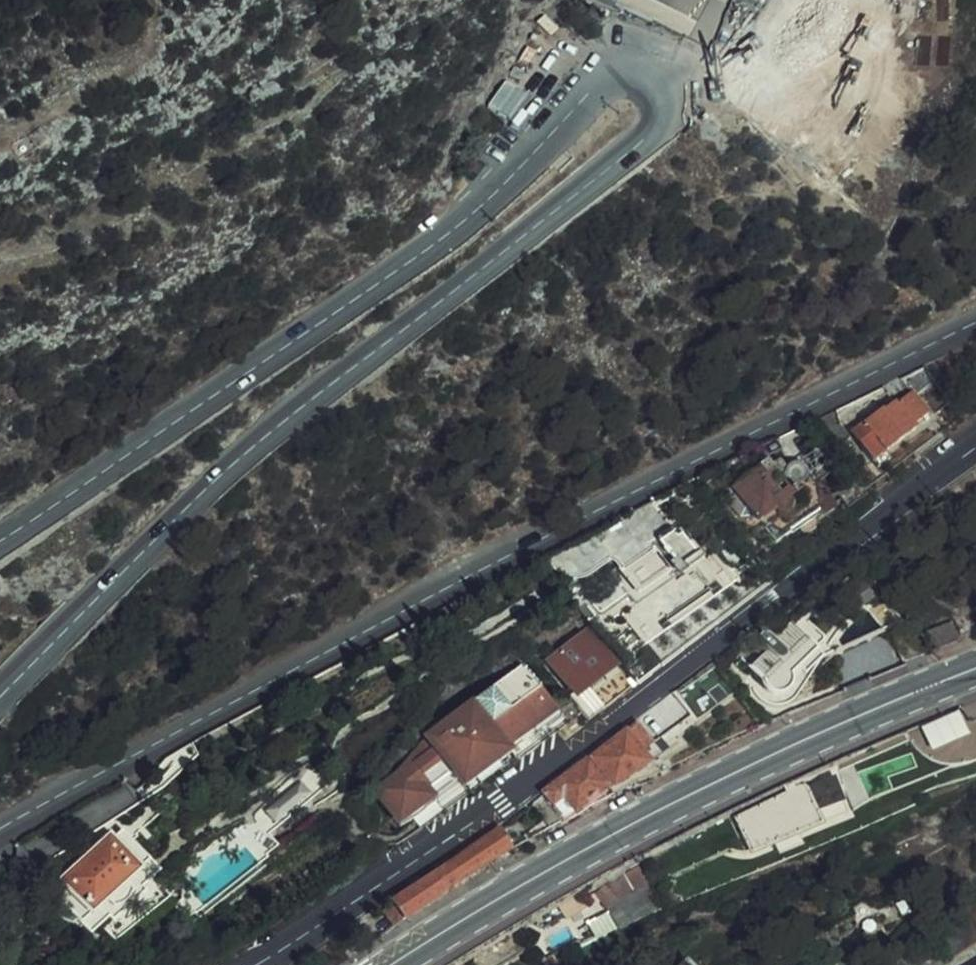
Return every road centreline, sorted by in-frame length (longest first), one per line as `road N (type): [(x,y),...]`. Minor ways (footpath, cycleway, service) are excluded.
road 1 (tertiary): [(0,694),(271,430),(650,133),(667,107),(661,82),(641,69),(611,71),(463,219),(0,539)]
road 2 (tertiary): [(975,323),(214,710),(0,834)]
road 3 (tertiary): [(246,964),(500,800),(975,446)]
road 4 (primary): [(391,964),(604,837),(975,669)]

